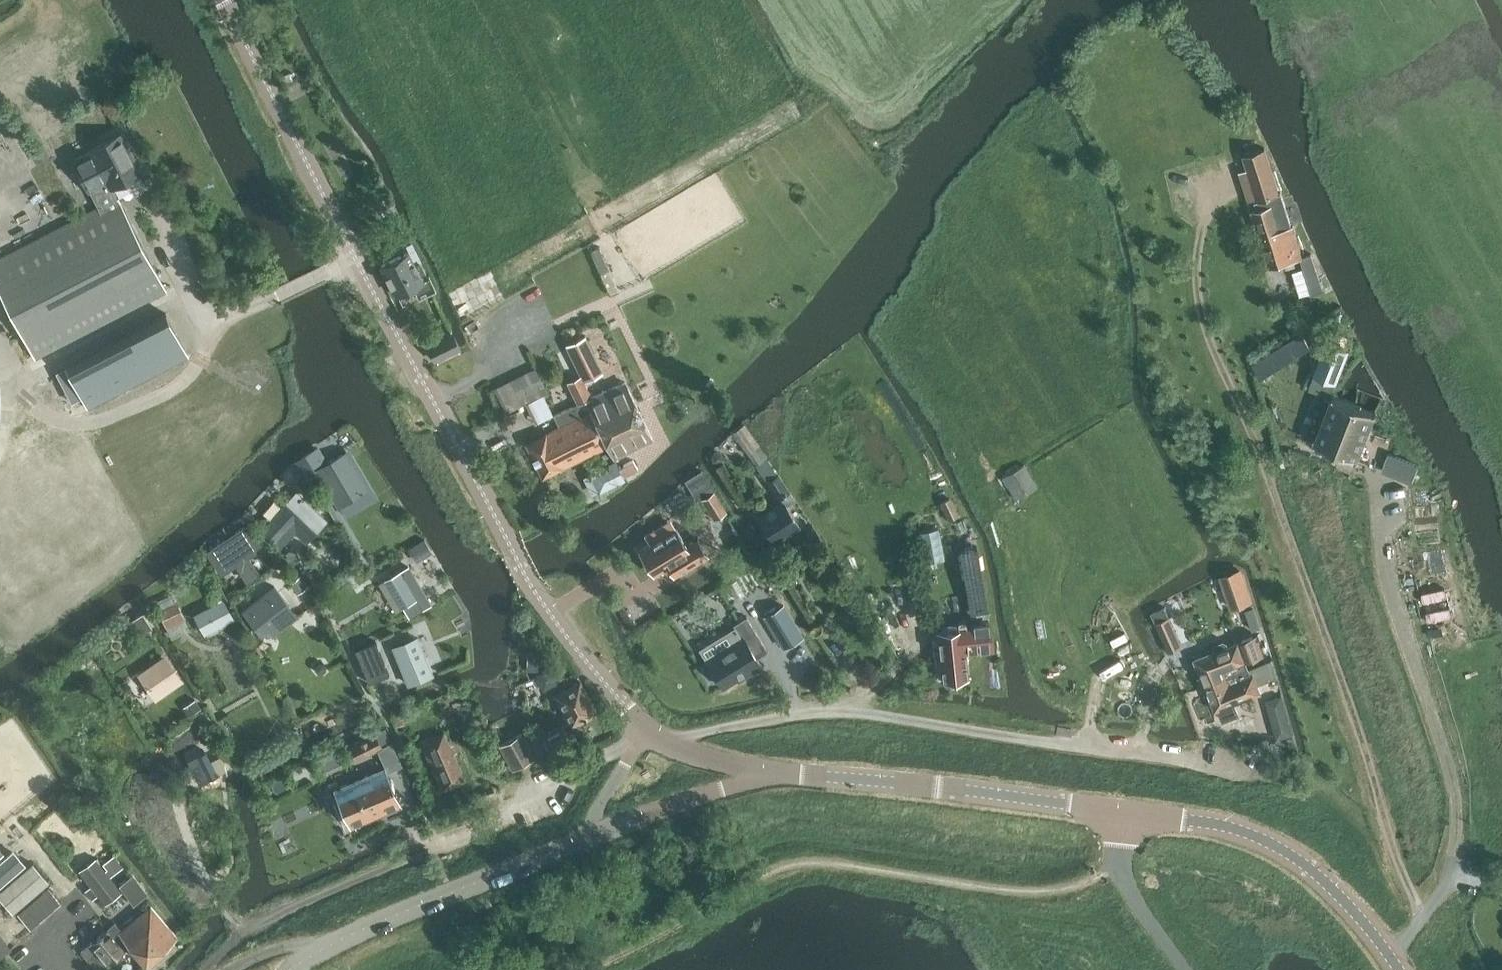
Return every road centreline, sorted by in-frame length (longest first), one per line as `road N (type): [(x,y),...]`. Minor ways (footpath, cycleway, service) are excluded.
road 1 (tertiary): [(645,727),(529,580),(223,0)]
road 2 (residential): [(672,744),(791,713),(838,709),(1255,772)]
road 3 (tertiary): [(1124,810),(769,770)]
road 4 (tertiary): [(1389,954),(1329,885),(1279,848),(1224,825),(1124,810)]
road 5 (unclassified): [(322,950),(587,837)]
road 6 (residential): [(402,860),(493,825),(540,790),(634,748)]
road 7 (track): [(199,881),(253,926),(402,860)]
road 8 (unclassified): [(587,837),(769,770)]
road 9 (residential): [(1186,969),(1124,882),(1118,857),(1124,810)]
road 10 (track): [(1372,838),(1313,789),(1255,772)]
road 11 (residential): [(1389,954),(1435,903),(1454,856)]

